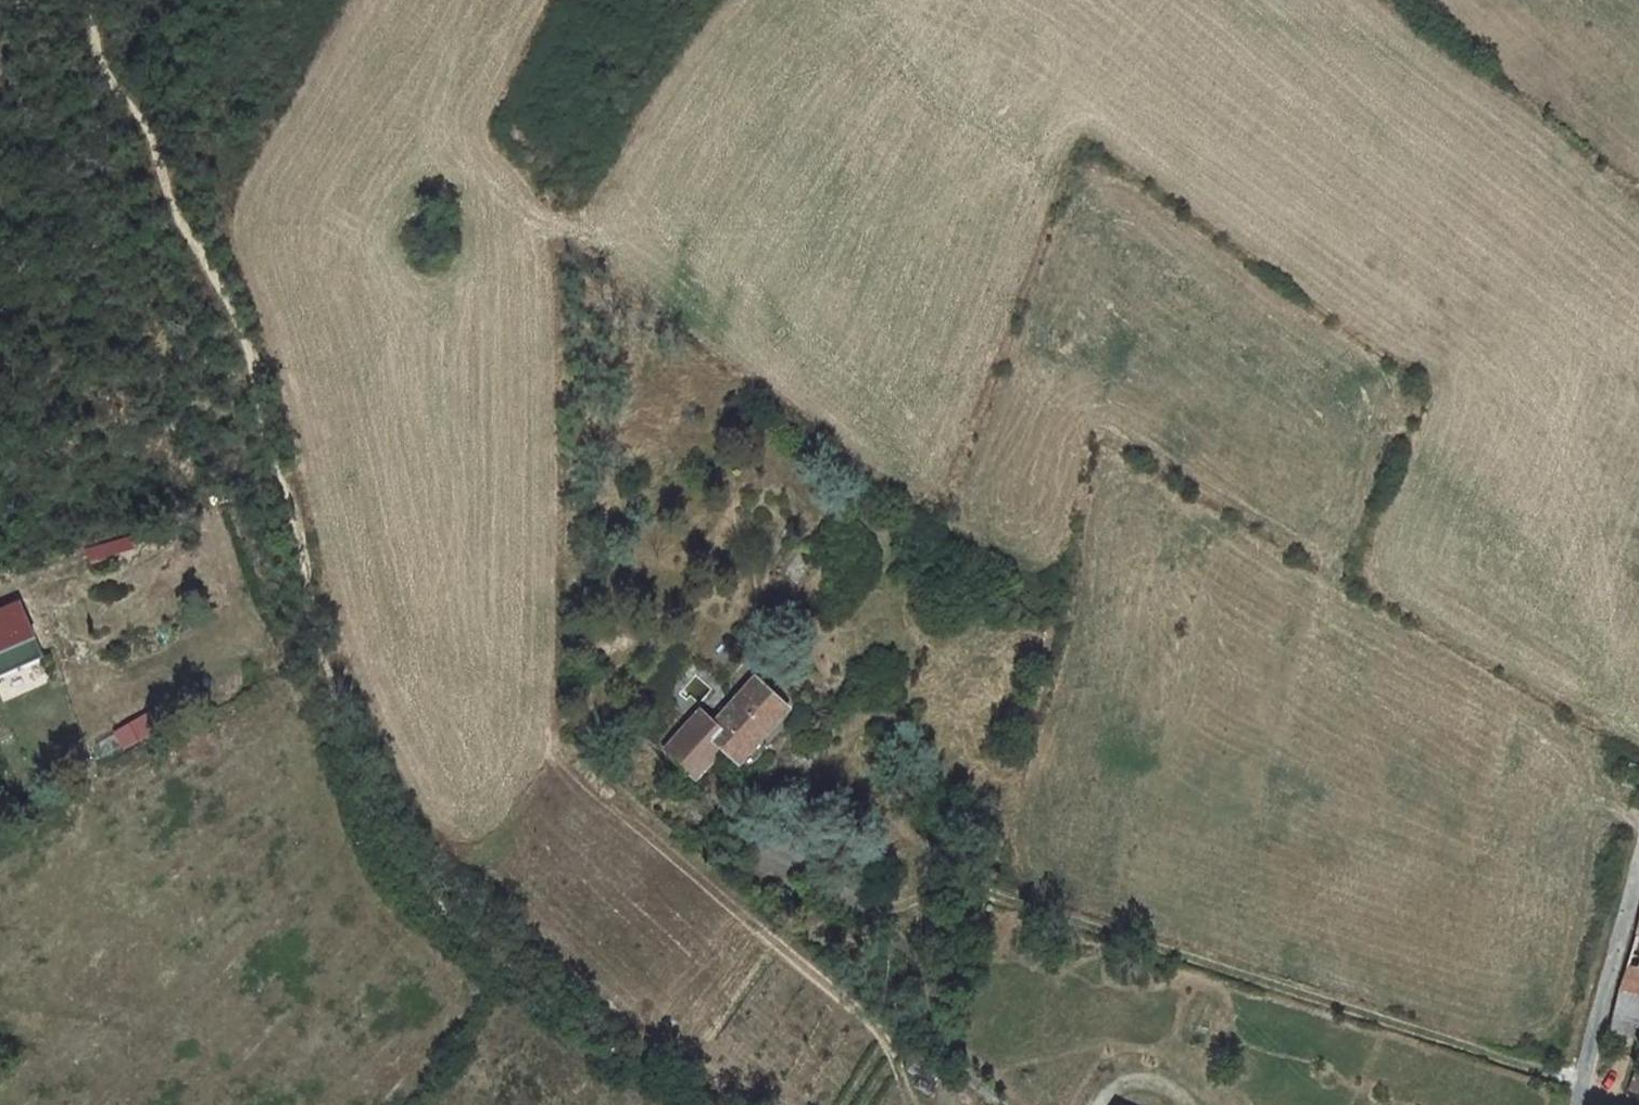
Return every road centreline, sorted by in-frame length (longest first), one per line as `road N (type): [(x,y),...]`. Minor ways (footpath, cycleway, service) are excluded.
road 1 (track): [(973,889),(1583,1078)]
road 2 (residential): [(1638,866),(1577,1104)]
road 3 (track): [(884,1016),(992,1104)]

